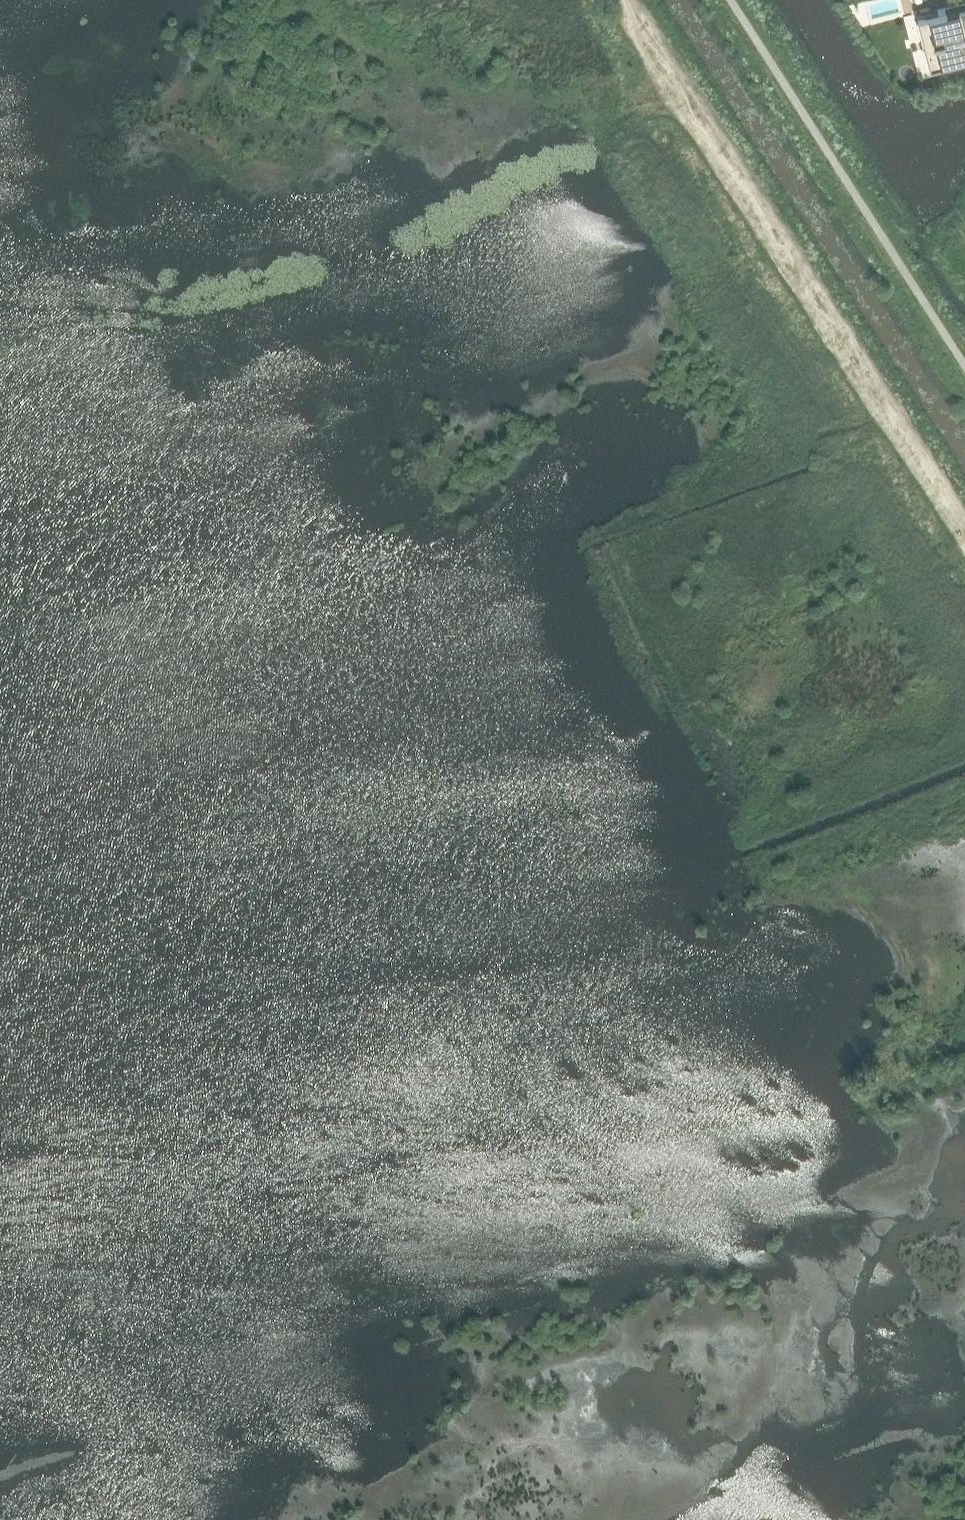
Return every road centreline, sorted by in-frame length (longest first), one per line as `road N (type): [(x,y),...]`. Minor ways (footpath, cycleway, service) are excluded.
road 1 (track): [(964,528),(622,0)]

